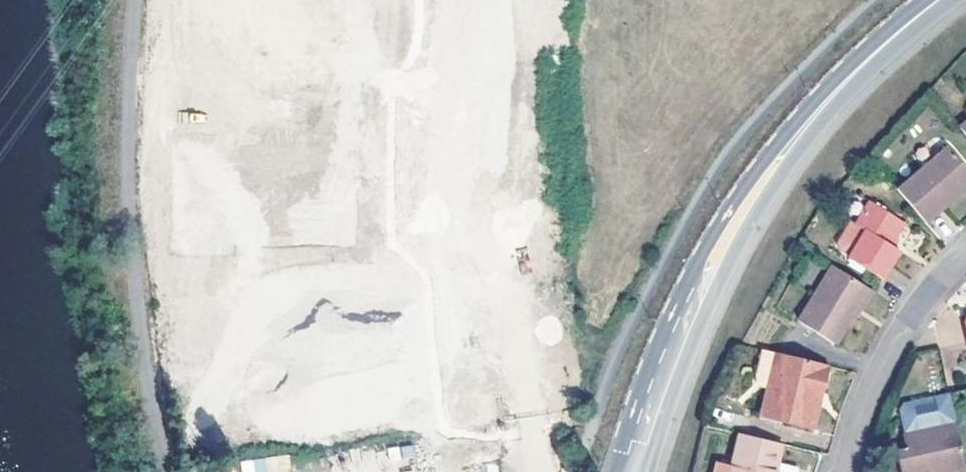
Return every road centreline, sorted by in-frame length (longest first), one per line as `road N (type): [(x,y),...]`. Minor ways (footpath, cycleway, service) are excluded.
road 1 (secondary): [(631,471),(677,341),(724,241),(795,135),(939,0)]
road 2 (residential): [(415,0),(412,54),(392,75),(391,242),(421,284),(440,452)]
road 3 (residential): [(843,471),(877,364),(965,254)]

